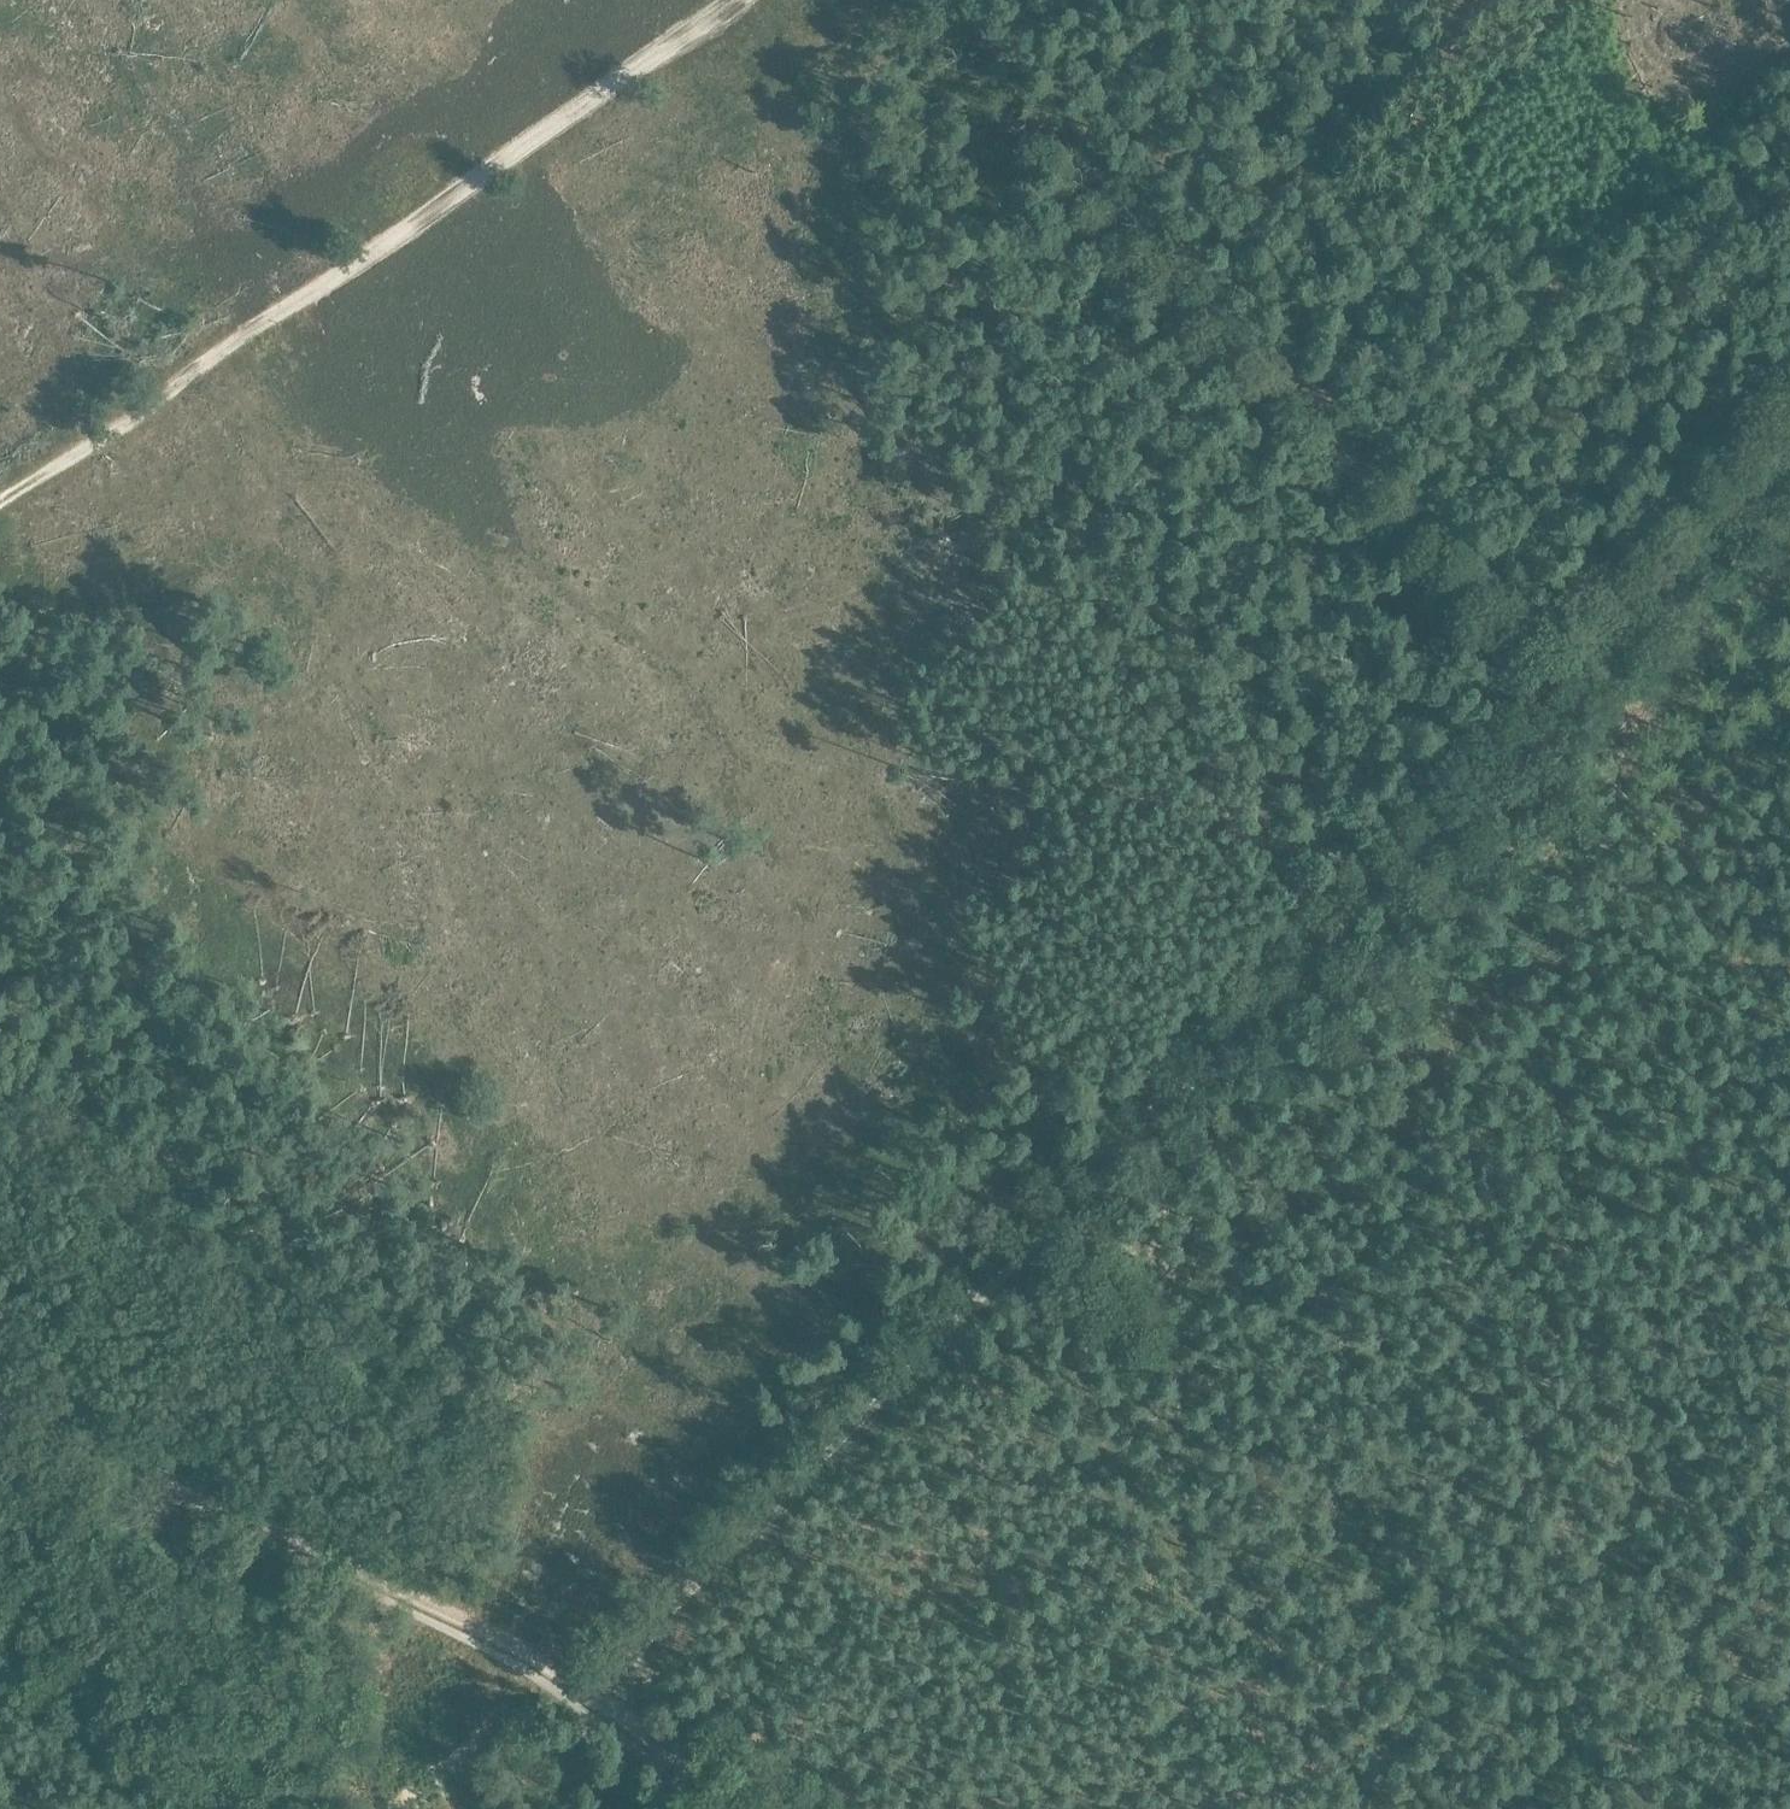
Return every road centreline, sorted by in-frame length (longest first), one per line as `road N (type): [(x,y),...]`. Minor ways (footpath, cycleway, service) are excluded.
road 1 (track): [(579,1708),(1789,477)]
road 2 (track): [(731,0),(398,240),(243,335),(151,411),(0,503)]
road 3 (track): [(743,1808),(593,1694),(513,1647),(0,1393)]
road 4 (track): [(1550,720),(1789,967)]

